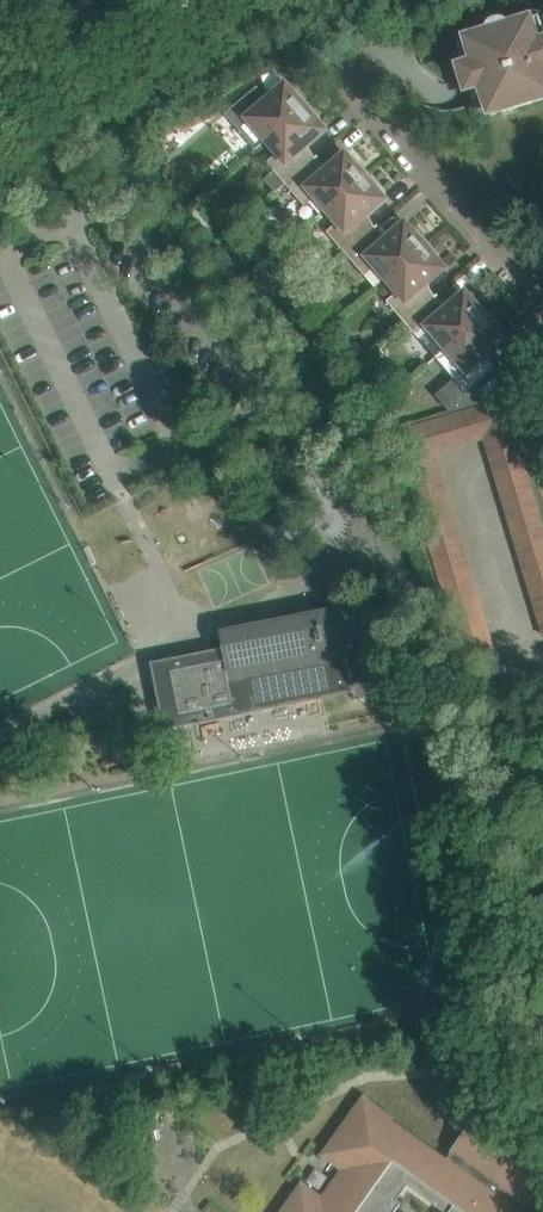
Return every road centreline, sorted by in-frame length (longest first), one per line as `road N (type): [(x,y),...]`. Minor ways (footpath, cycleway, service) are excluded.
road 1 (residential): [(542,296),(384,116),(360,71)]
road 2 (unclassified): [(0,84),(171,0)]

